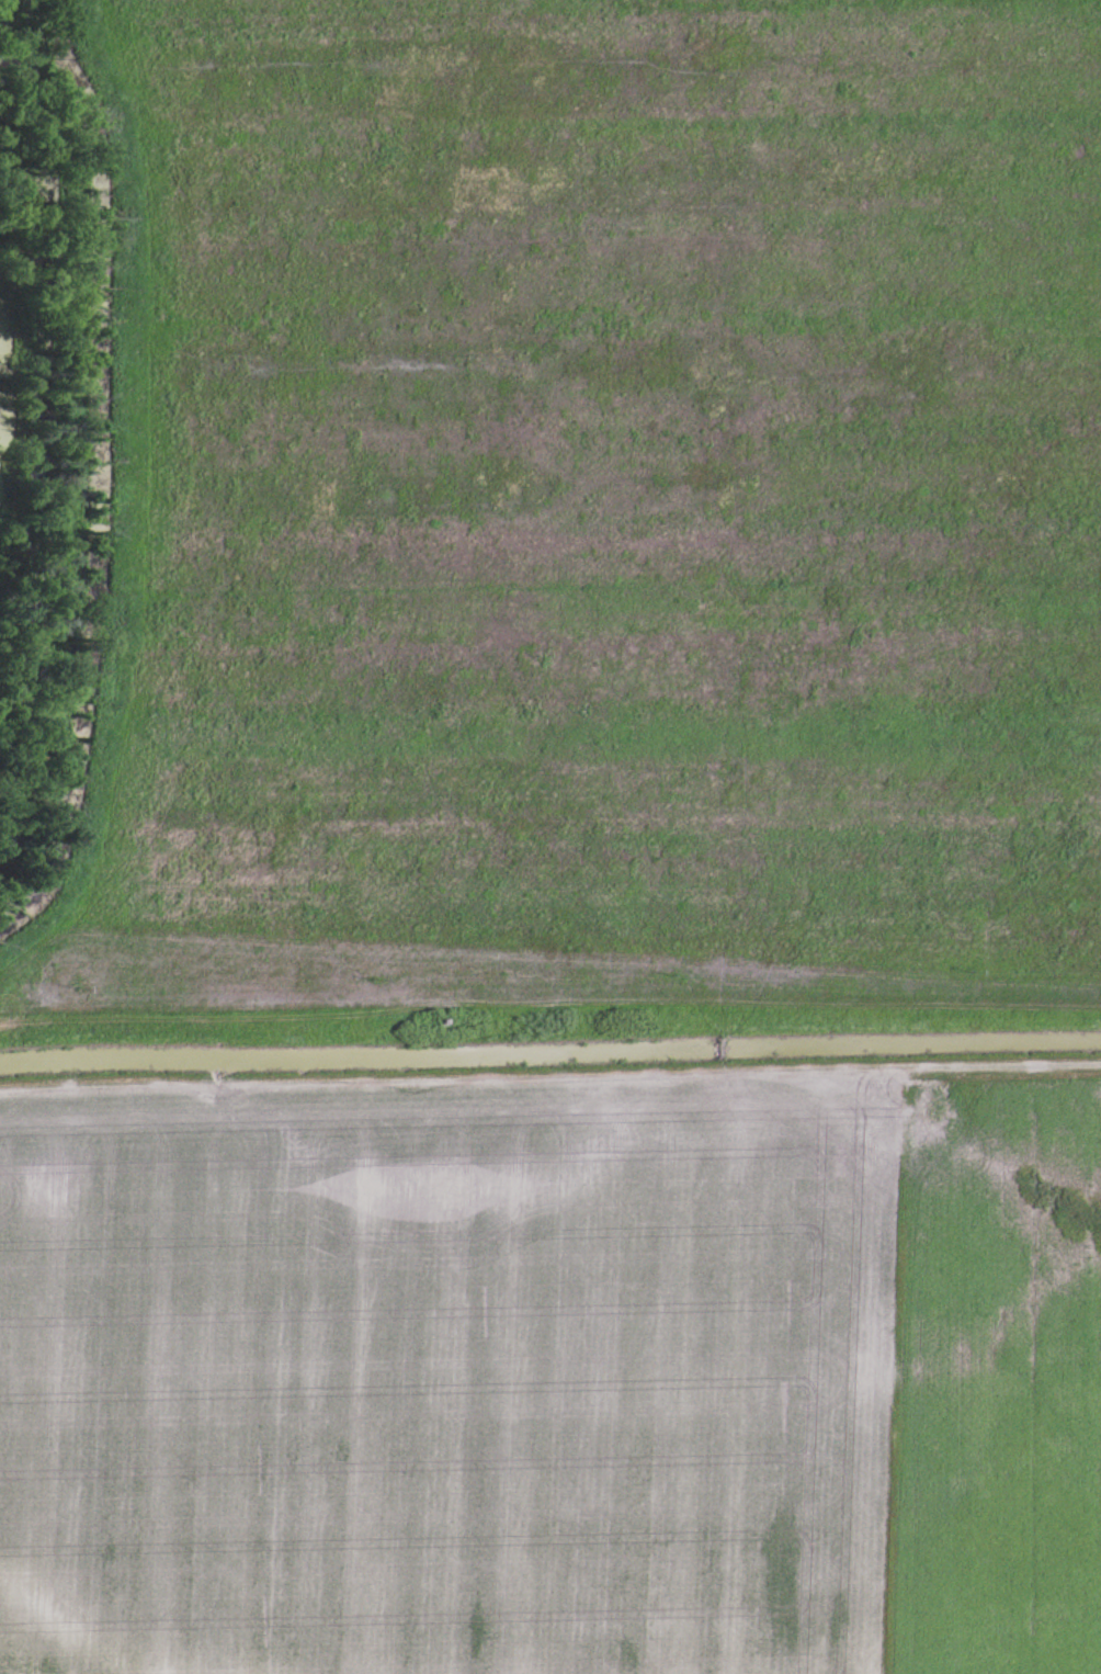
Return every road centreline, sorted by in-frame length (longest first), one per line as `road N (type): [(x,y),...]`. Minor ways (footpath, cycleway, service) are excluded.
road 1 (track): [(1100,1063),(0,1090)]

